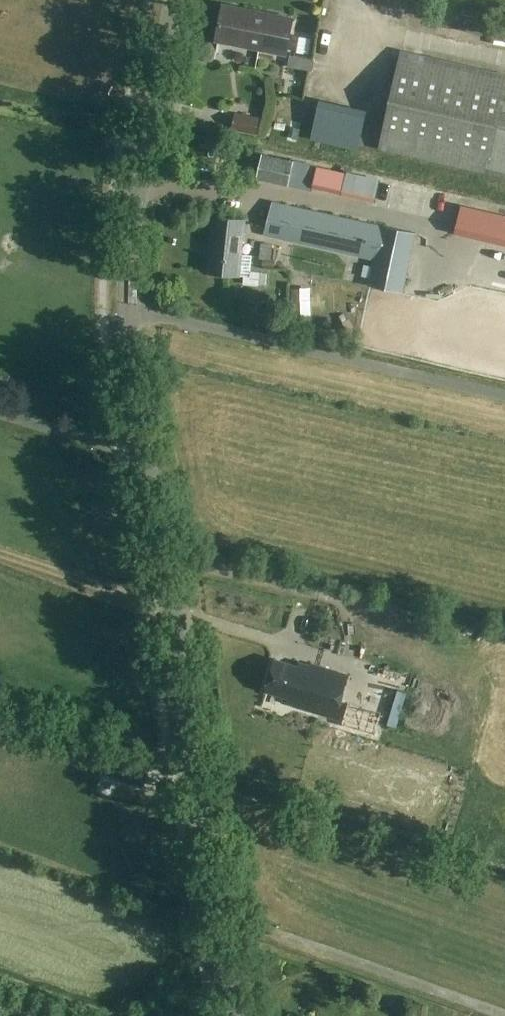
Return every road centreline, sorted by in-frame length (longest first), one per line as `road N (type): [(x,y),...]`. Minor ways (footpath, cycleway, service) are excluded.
road 1 (tertiary): [(241,1015),(130,401),(123,326),(132,187),(162,0)]
road 2 (track): [(168,613),(0,556)]

